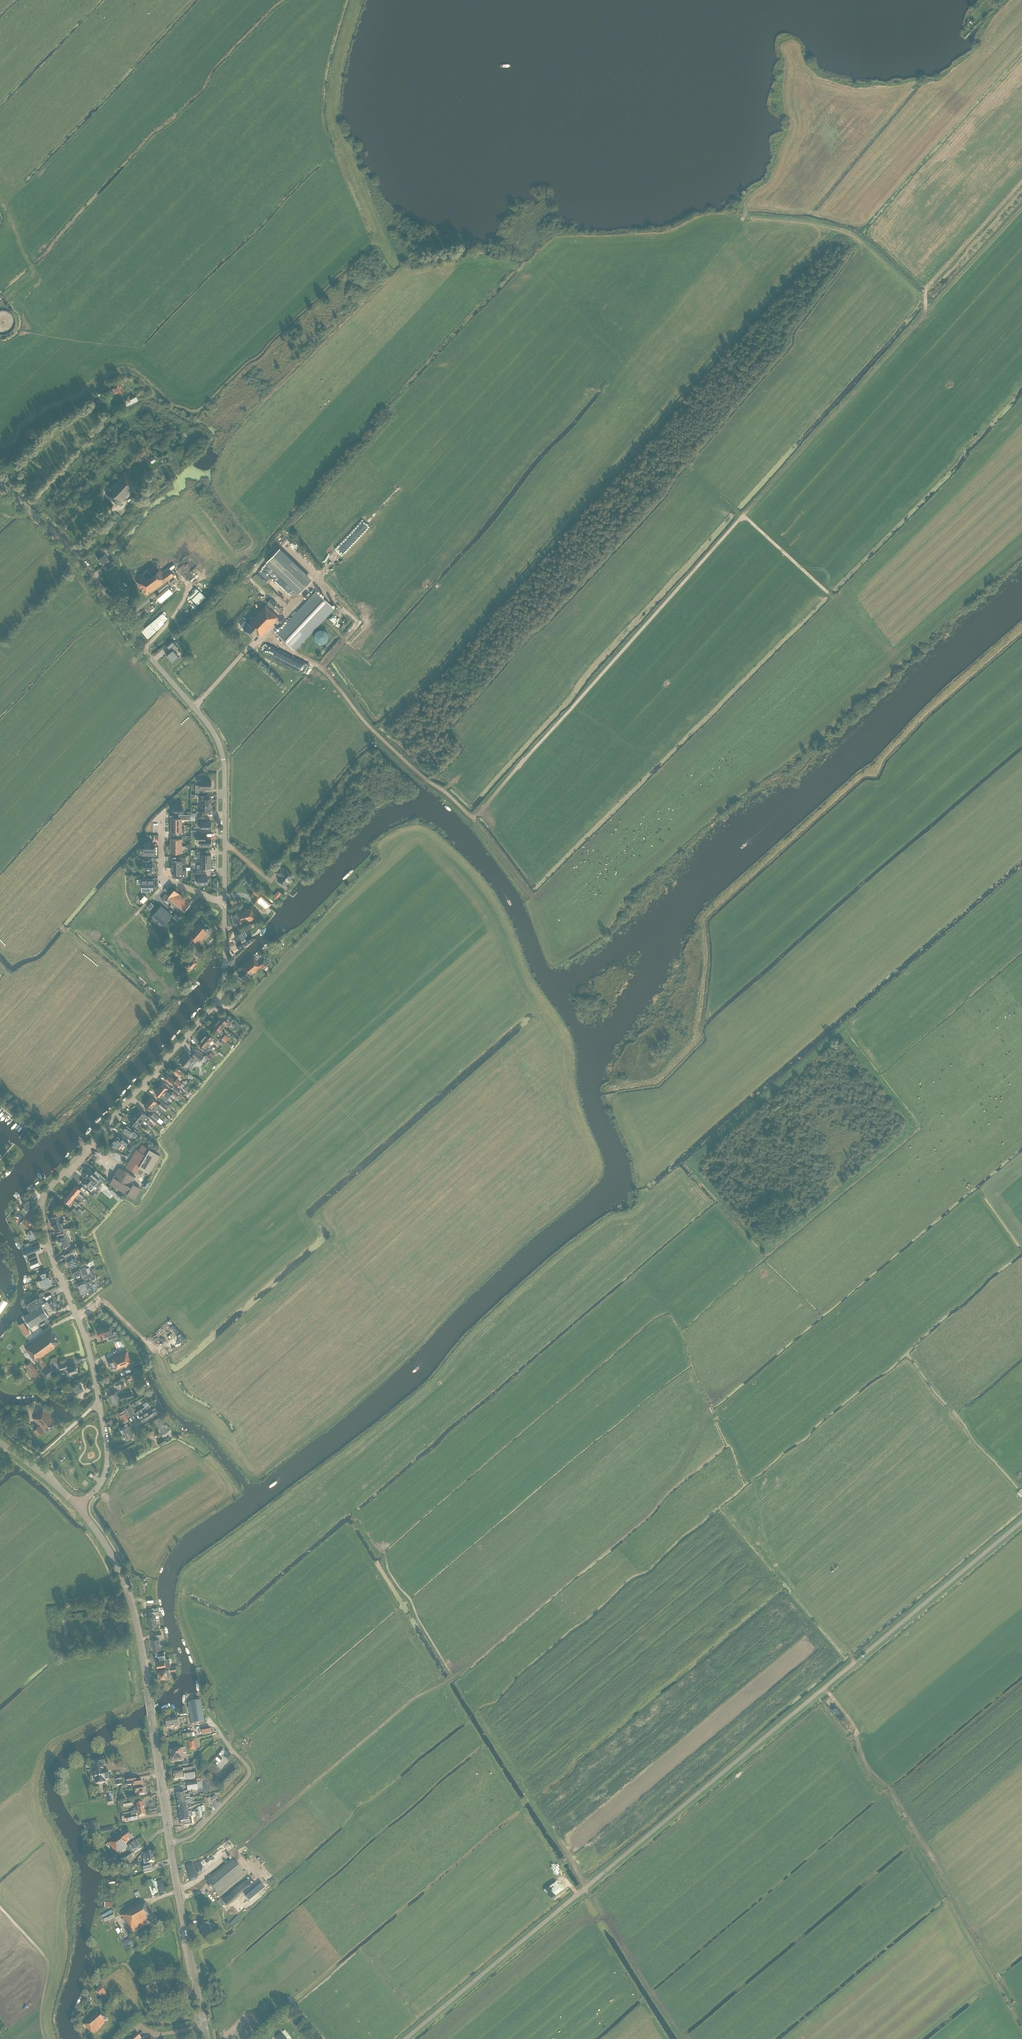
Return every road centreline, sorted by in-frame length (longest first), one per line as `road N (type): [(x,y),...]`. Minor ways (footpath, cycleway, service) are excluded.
road 1 (unclassified): [(405,2038),(1021,1525)]
road 2 (tertiary): [(108,1454),(91,1356),(49,1248),(42,1202),(219,998),(224,903)]
road 3 (tertiary): [(224,903),(225,768),(216,738),(74,553),(0,483)]
road 4 (secondary): [(170,1842),(131,1600),(78,1506)]
road 5 (secondary): [(208,2038),(170,1842)]
road 6 (unclassified): [(218,1730),(248,1777),(195,1833),(170,1842)]
road 7 (track): [(0,1908),(47,1961),(45,2038)]
road 8 (residential): [(161,813),(165,878),(224,903)]

